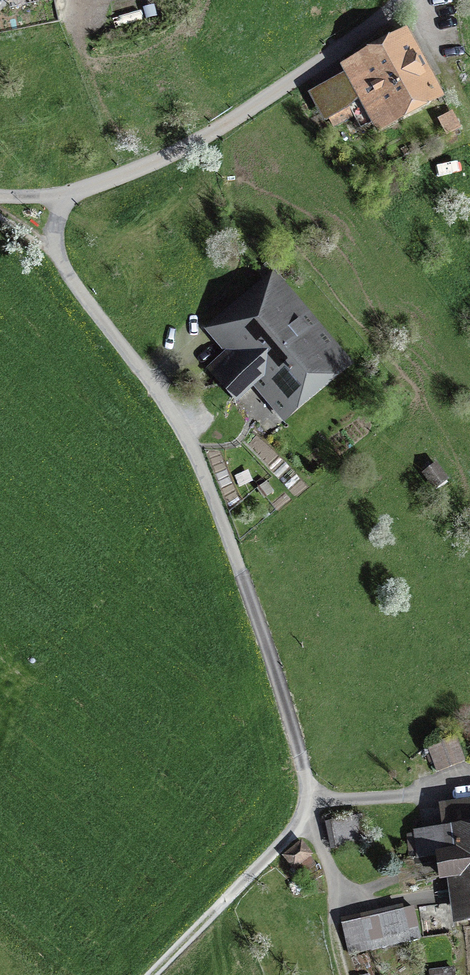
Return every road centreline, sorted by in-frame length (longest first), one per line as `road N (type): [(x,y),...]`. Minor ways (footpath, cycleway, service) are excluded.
road 1 (track): [(161,974),(316,811),(231,528),(137,366),(67,268),(59,233),(71,199)]
road 2 (track): [(405,0),(189,152),(71,199)]
road 3 (track): [(346,974),(336,877),(316,811)]

